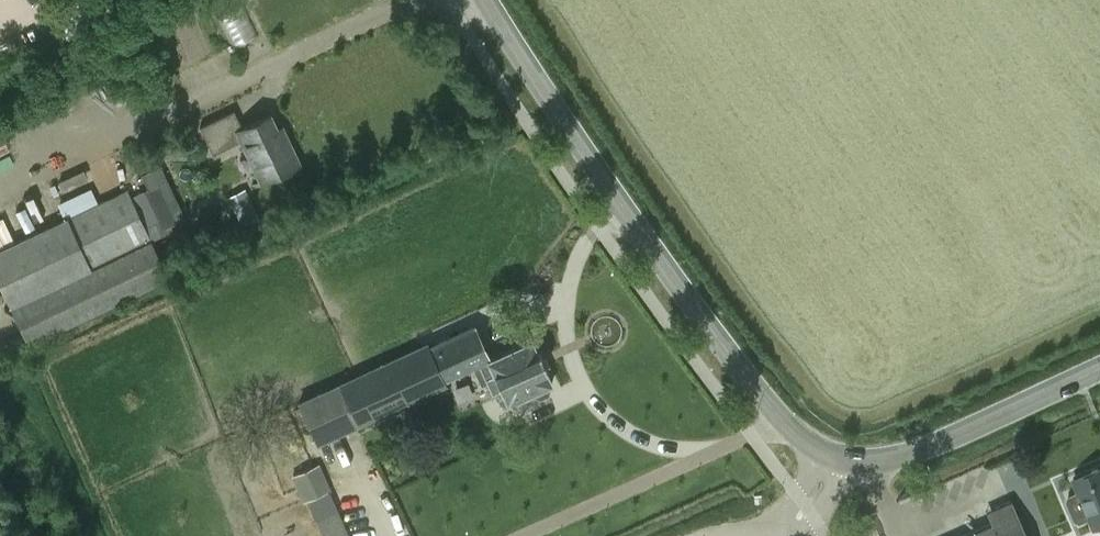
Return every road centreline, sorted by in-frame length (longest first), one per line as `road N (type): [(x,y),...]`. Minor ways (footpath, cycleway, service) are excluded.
road 1 (tertiary): [(832,461),(784,421),(673,281),(492,0)]
road 2 (tertiary): [(1099,373),(943,445),(890,462),(832,461)]

